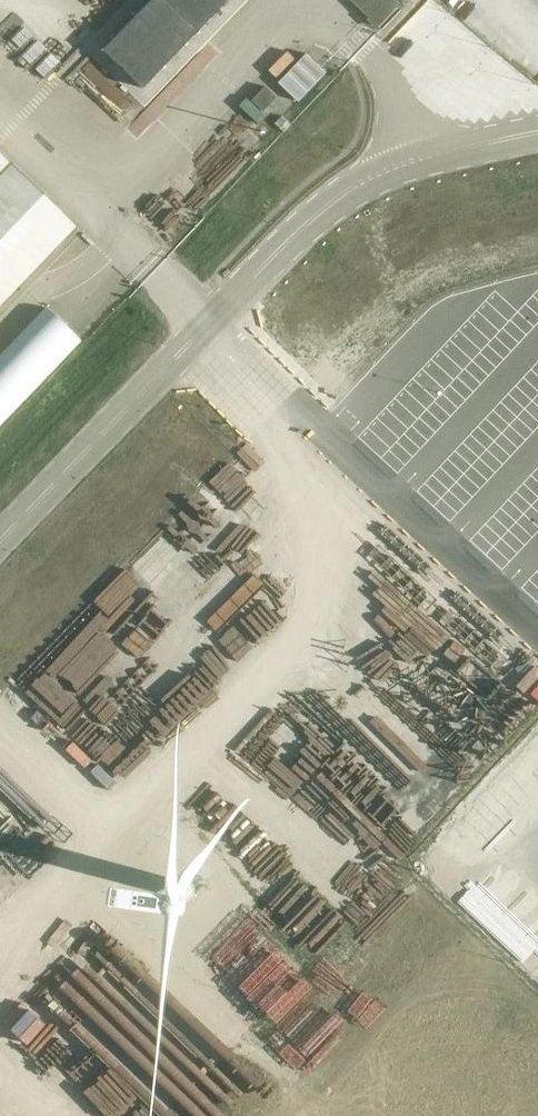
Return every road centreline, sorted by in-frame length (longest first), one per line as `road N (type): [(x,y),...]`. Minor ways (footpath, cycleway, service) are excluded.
road 1 (track): [(0,747),(104,837),(312,613),(321,548),(309,489),(286,434),(203,322)]
road 2 (unclassified): [(537,129),(409,151),(296,222),(0,541)]
road 3 (track): [(104,837),(0,955)]

